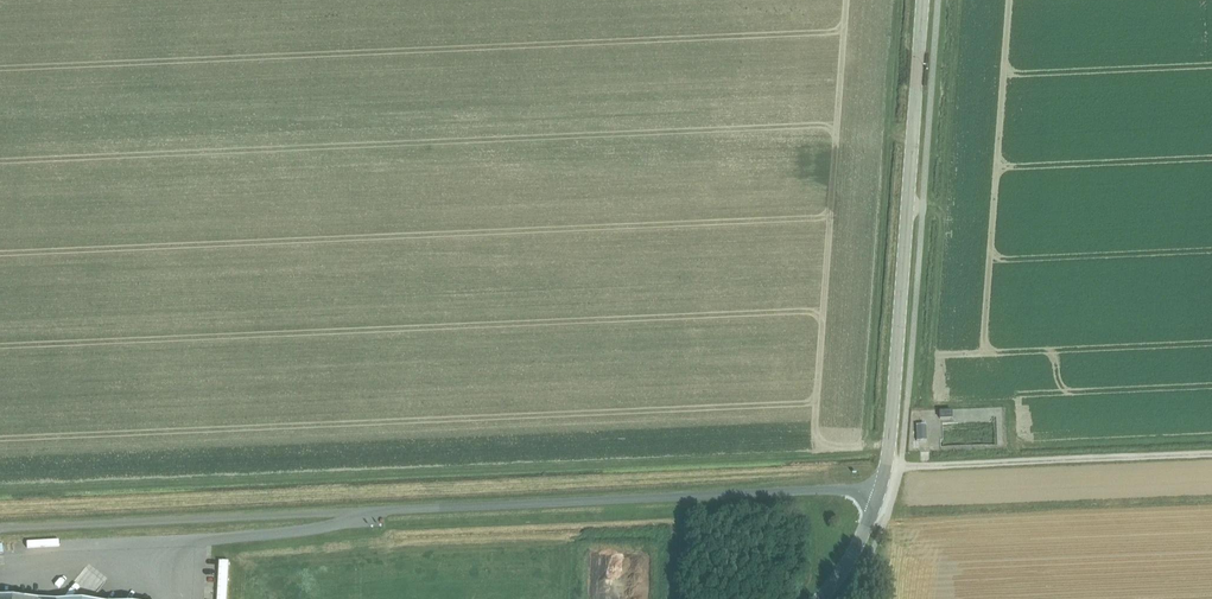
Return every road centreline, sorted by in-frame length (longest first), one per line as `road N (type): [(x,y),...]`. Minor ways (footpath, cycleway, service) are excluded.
road 1 (tertiary): [(824,598),(855,553),(885,468),(923,0)]
road 2 (track): [(901,467),(1211,455)]

